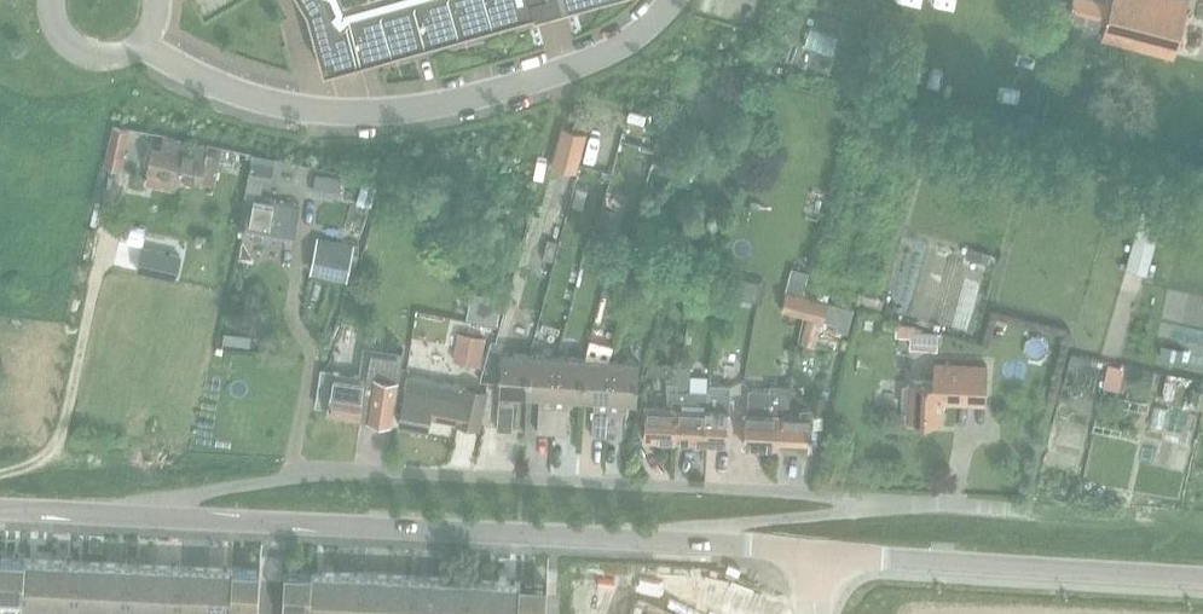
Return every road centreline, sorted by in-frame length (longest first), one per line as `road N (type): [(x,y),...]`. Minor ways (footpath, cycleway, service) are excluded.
road 1 (residential): [(130,520),(292,477),(900,502)]
road 2 (residential): [(673,0),(629,44),(512,90),(375,110),(313,110),(247,96),(180,74),(145,47)]
road 3 (tertiary): [(628,541),(130,520)]
road 4 (tertiary): [(809,556),(1202,579)]
road 5 (residential): [(628,541),(900,502)]
road 6 (tertiary): [(809,556),(628,541)]
road 7 (residential): [(145,47),(102,66),(78,61),(47,25),(46,0)]
road 8 (residential): [(900,502),(1031,512)]
road 9 (tertiary): [(130,520),(0,512)]

